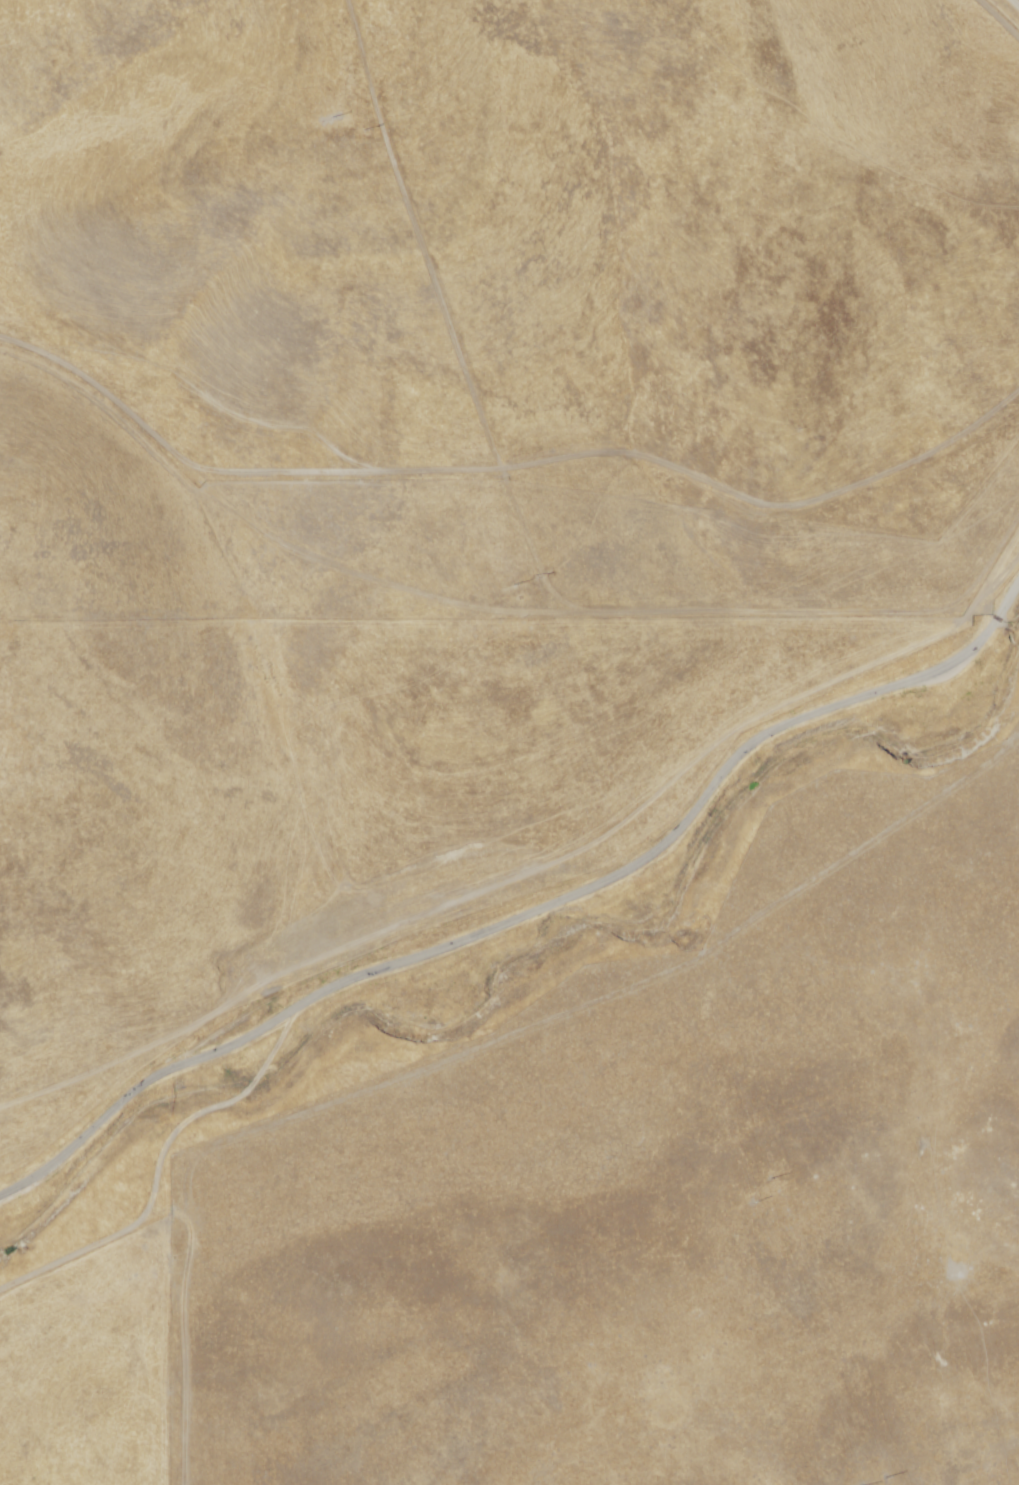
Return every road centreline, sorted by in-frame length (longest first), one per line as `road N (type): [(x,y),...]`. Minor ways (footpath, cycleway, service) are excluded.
road 1 (residential): [(0,1209),(970,658),(1018,591)]
road 2 (residential): [(1018,181),(954,46),(906,0)]

